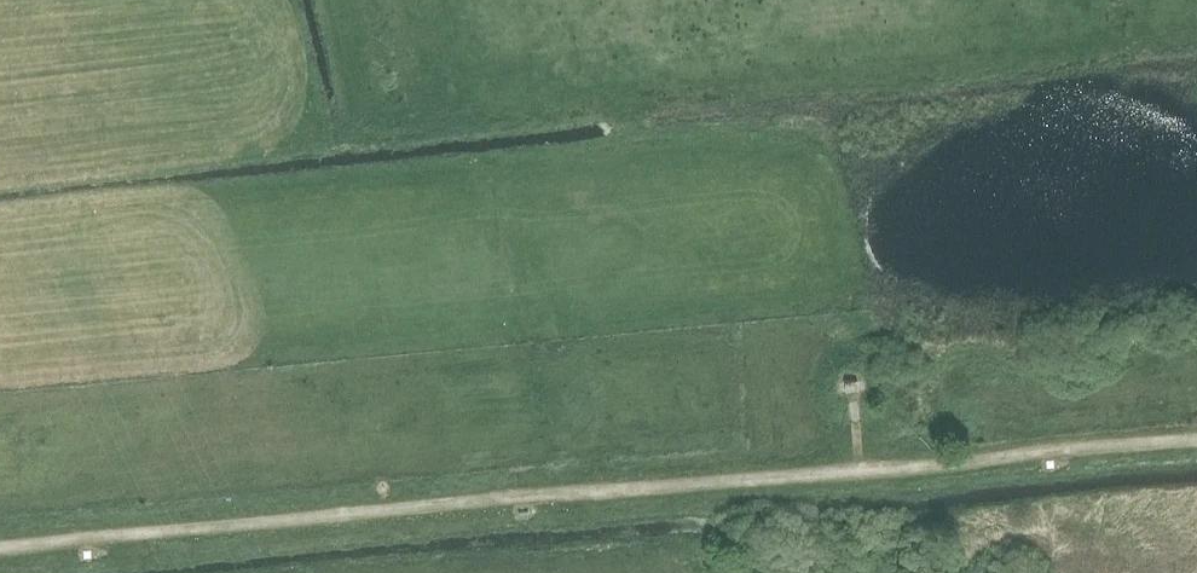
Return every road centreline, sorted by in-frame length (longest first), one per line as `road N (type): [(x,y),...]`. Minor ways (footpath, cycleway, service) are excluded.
road 1 (track): [(0,552),(1196,439)]

